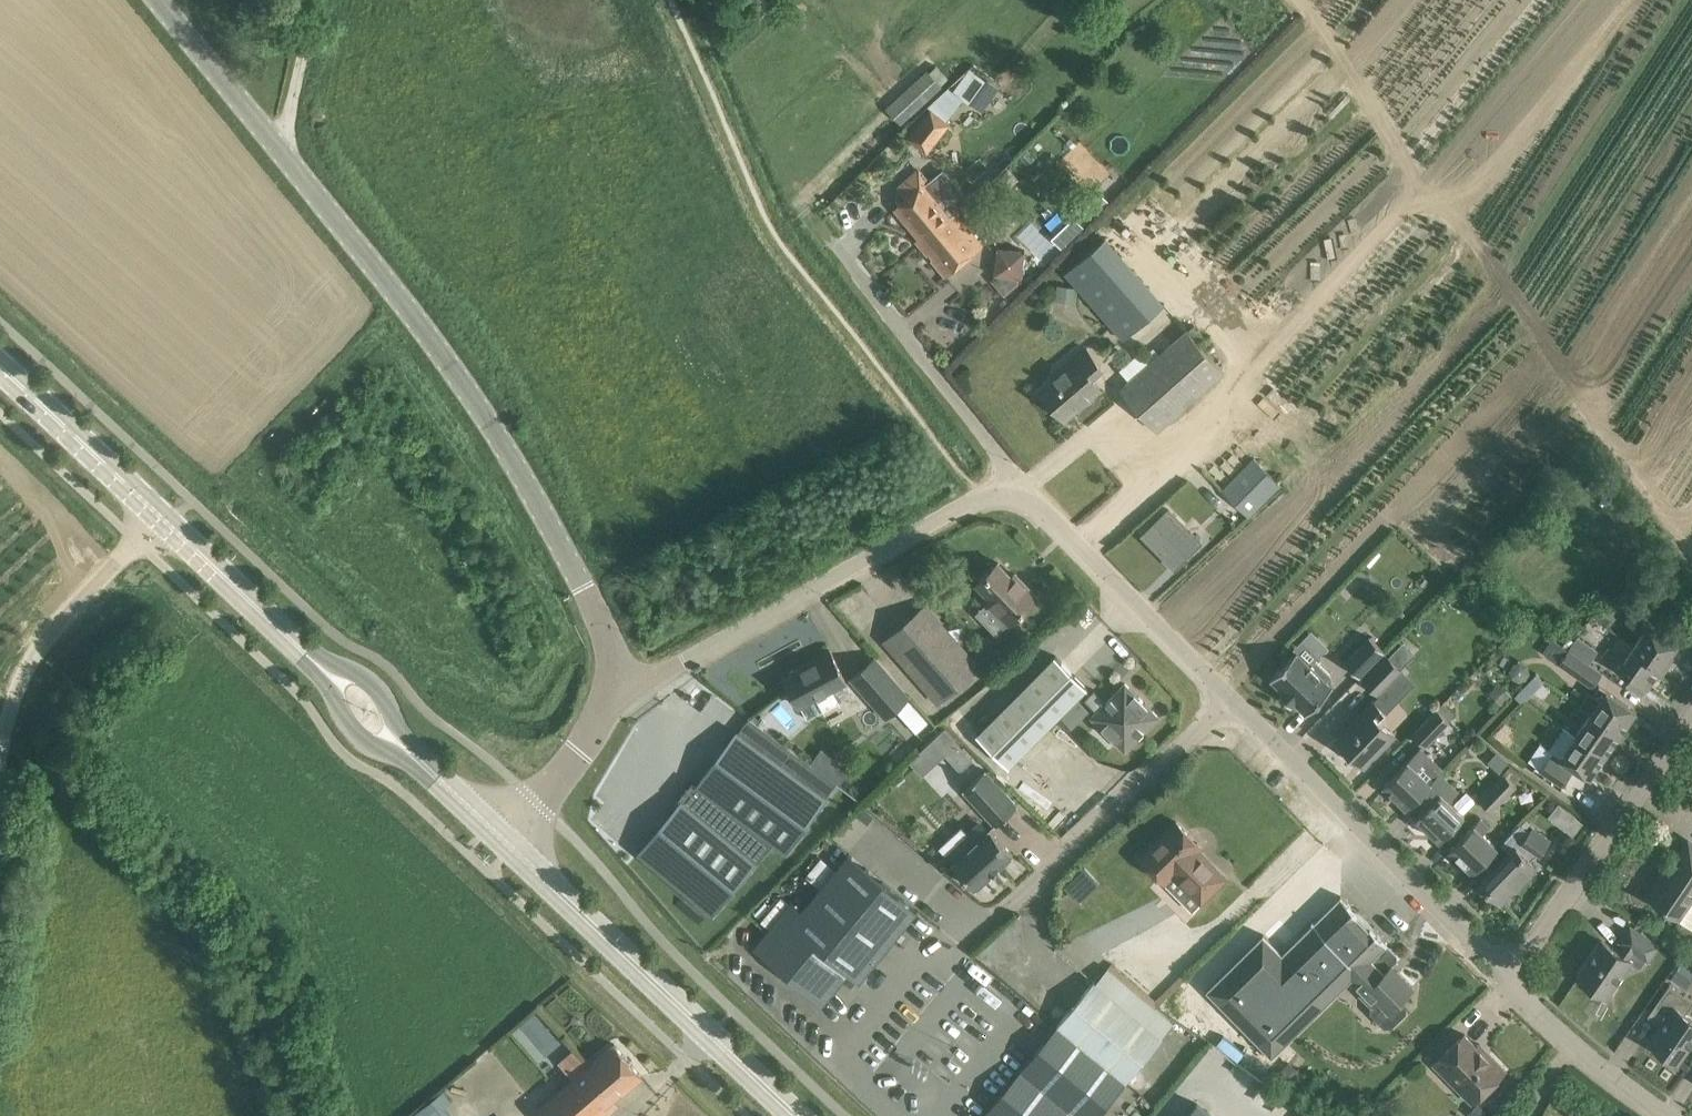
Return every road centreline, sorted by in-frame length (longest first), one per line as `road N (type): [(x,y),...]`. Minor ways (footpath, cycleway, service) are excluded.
road 1 (tertiary): [(622,701),(618,643),(450,343),(285,155),(163,0)]
road 2 (unclassified): [(1517,996),(1017,491)]
road 3 (unclassified): [(622,701),(980,497),(1017,491)]
road 4 (secondary): [(806,1115),(509,842)]
road 5 (residential): [(1691,730),(1517,996)]
road 6 (residential): [(834,247),(950,391),(1017,491)]
road 7 (unclassified): [(138,541),(46,639),(20,682),(0,783)]
road 8 (secondary): [(165,520),(0,367)]
road 9 (secondary): [(303,651),(165,520)]
road 10 (secondary): [(303,651),(365,740),(433,773)]
road 11 (secondary): [(433,773),(363,678),(303,651)]
road 12 (unclassified): [(1654,1115),(1517,996)]
road 13 (tertiary): [(509,842),(622,701)]
road 14 (track): [(285,155),(317,0)]

